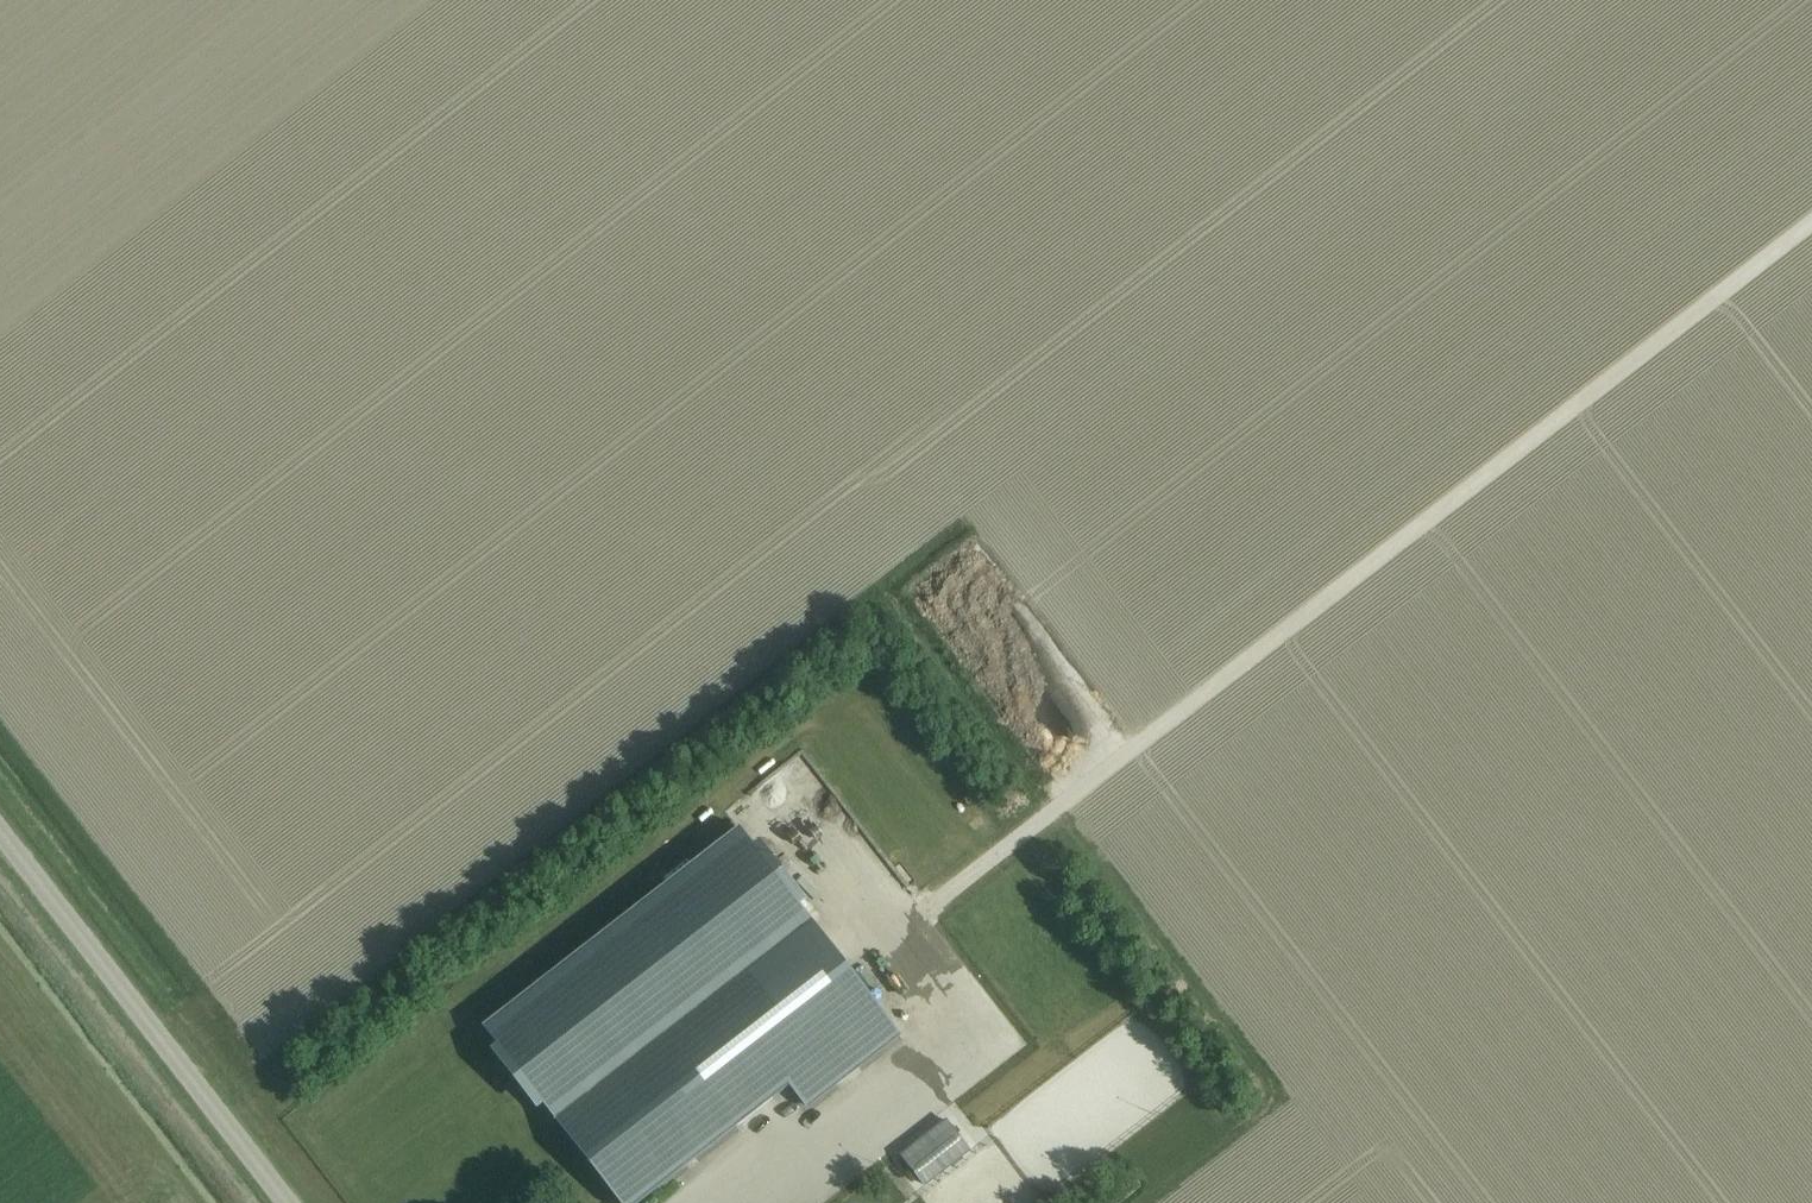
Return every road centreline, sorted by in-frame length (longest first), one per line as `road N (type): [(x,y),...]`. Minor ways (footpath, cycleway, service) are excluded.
road 1 (unclassified): [(282,1202),(0,832)]

